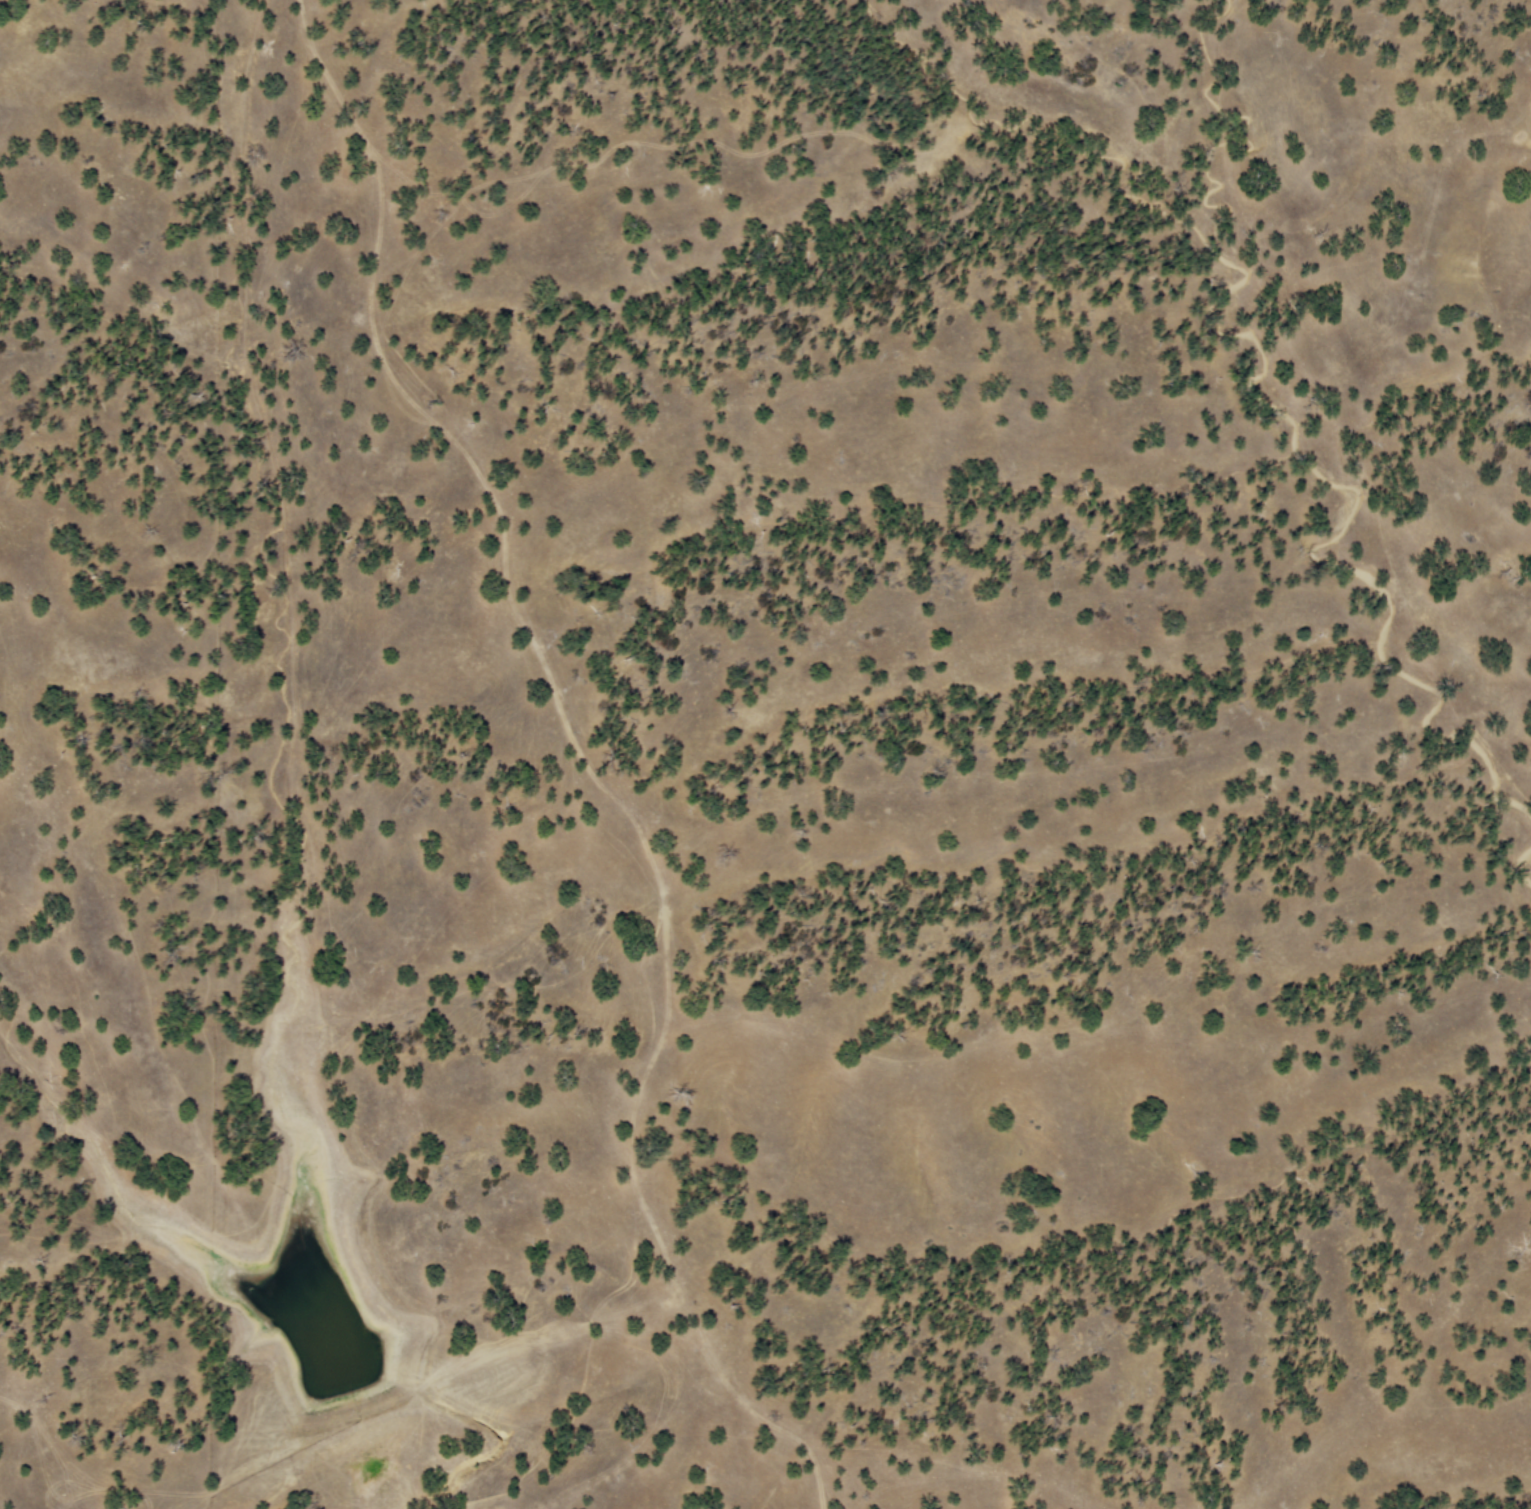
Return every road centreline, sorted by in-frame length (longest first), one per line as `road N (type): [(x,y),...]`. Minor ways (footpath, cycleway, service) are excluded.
road 1 (track): [(298,0),(314,52),(378,179),(370,282),(377,350),(397,386),(462,450),(492,498),(503,524),(503,585),(559,714),(586,769),(645,844),(664,954)]
road 2 (track): [(0,1392),(22,1404),(77,1471),(131,1491),(195,1496),(300,1441)]

